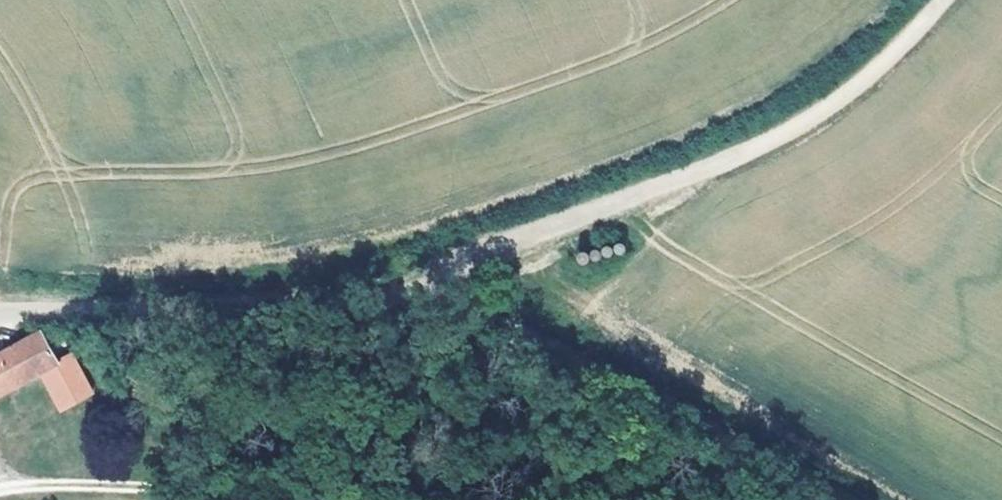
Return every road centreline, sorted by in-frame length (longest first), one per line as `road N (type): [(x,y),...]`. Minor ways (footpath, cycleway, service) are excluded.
road 1 (unclassified): [(0,322),(361,304),(536,353),(806,499)]
road 2 (track): [(361,304),(787,134),(855,87),(942,0)]

